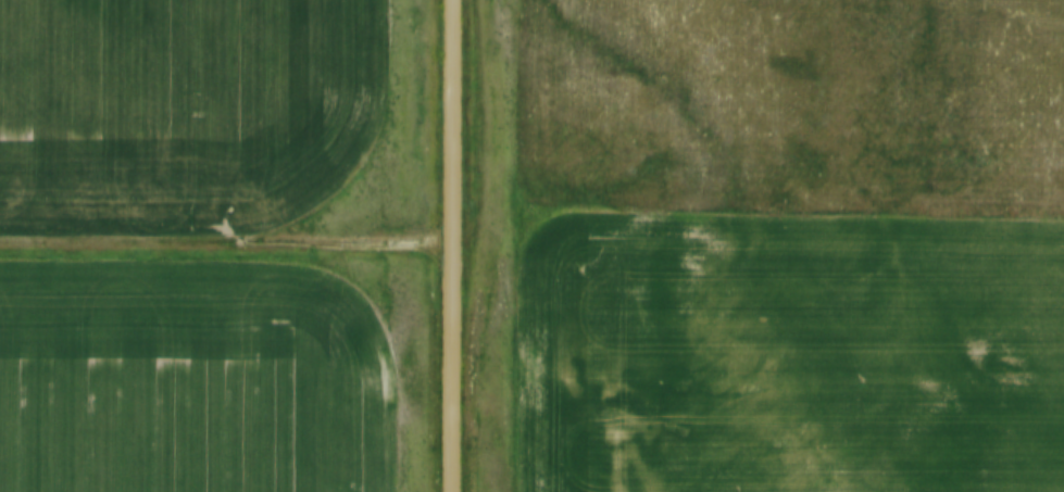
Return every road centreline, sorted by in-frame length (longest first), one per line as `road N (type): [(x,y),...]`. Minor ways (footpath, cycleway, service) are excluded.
road 1 (residential): [(447,0),(451,491)]
road 2 (track): [(0,243),(448,244)]

